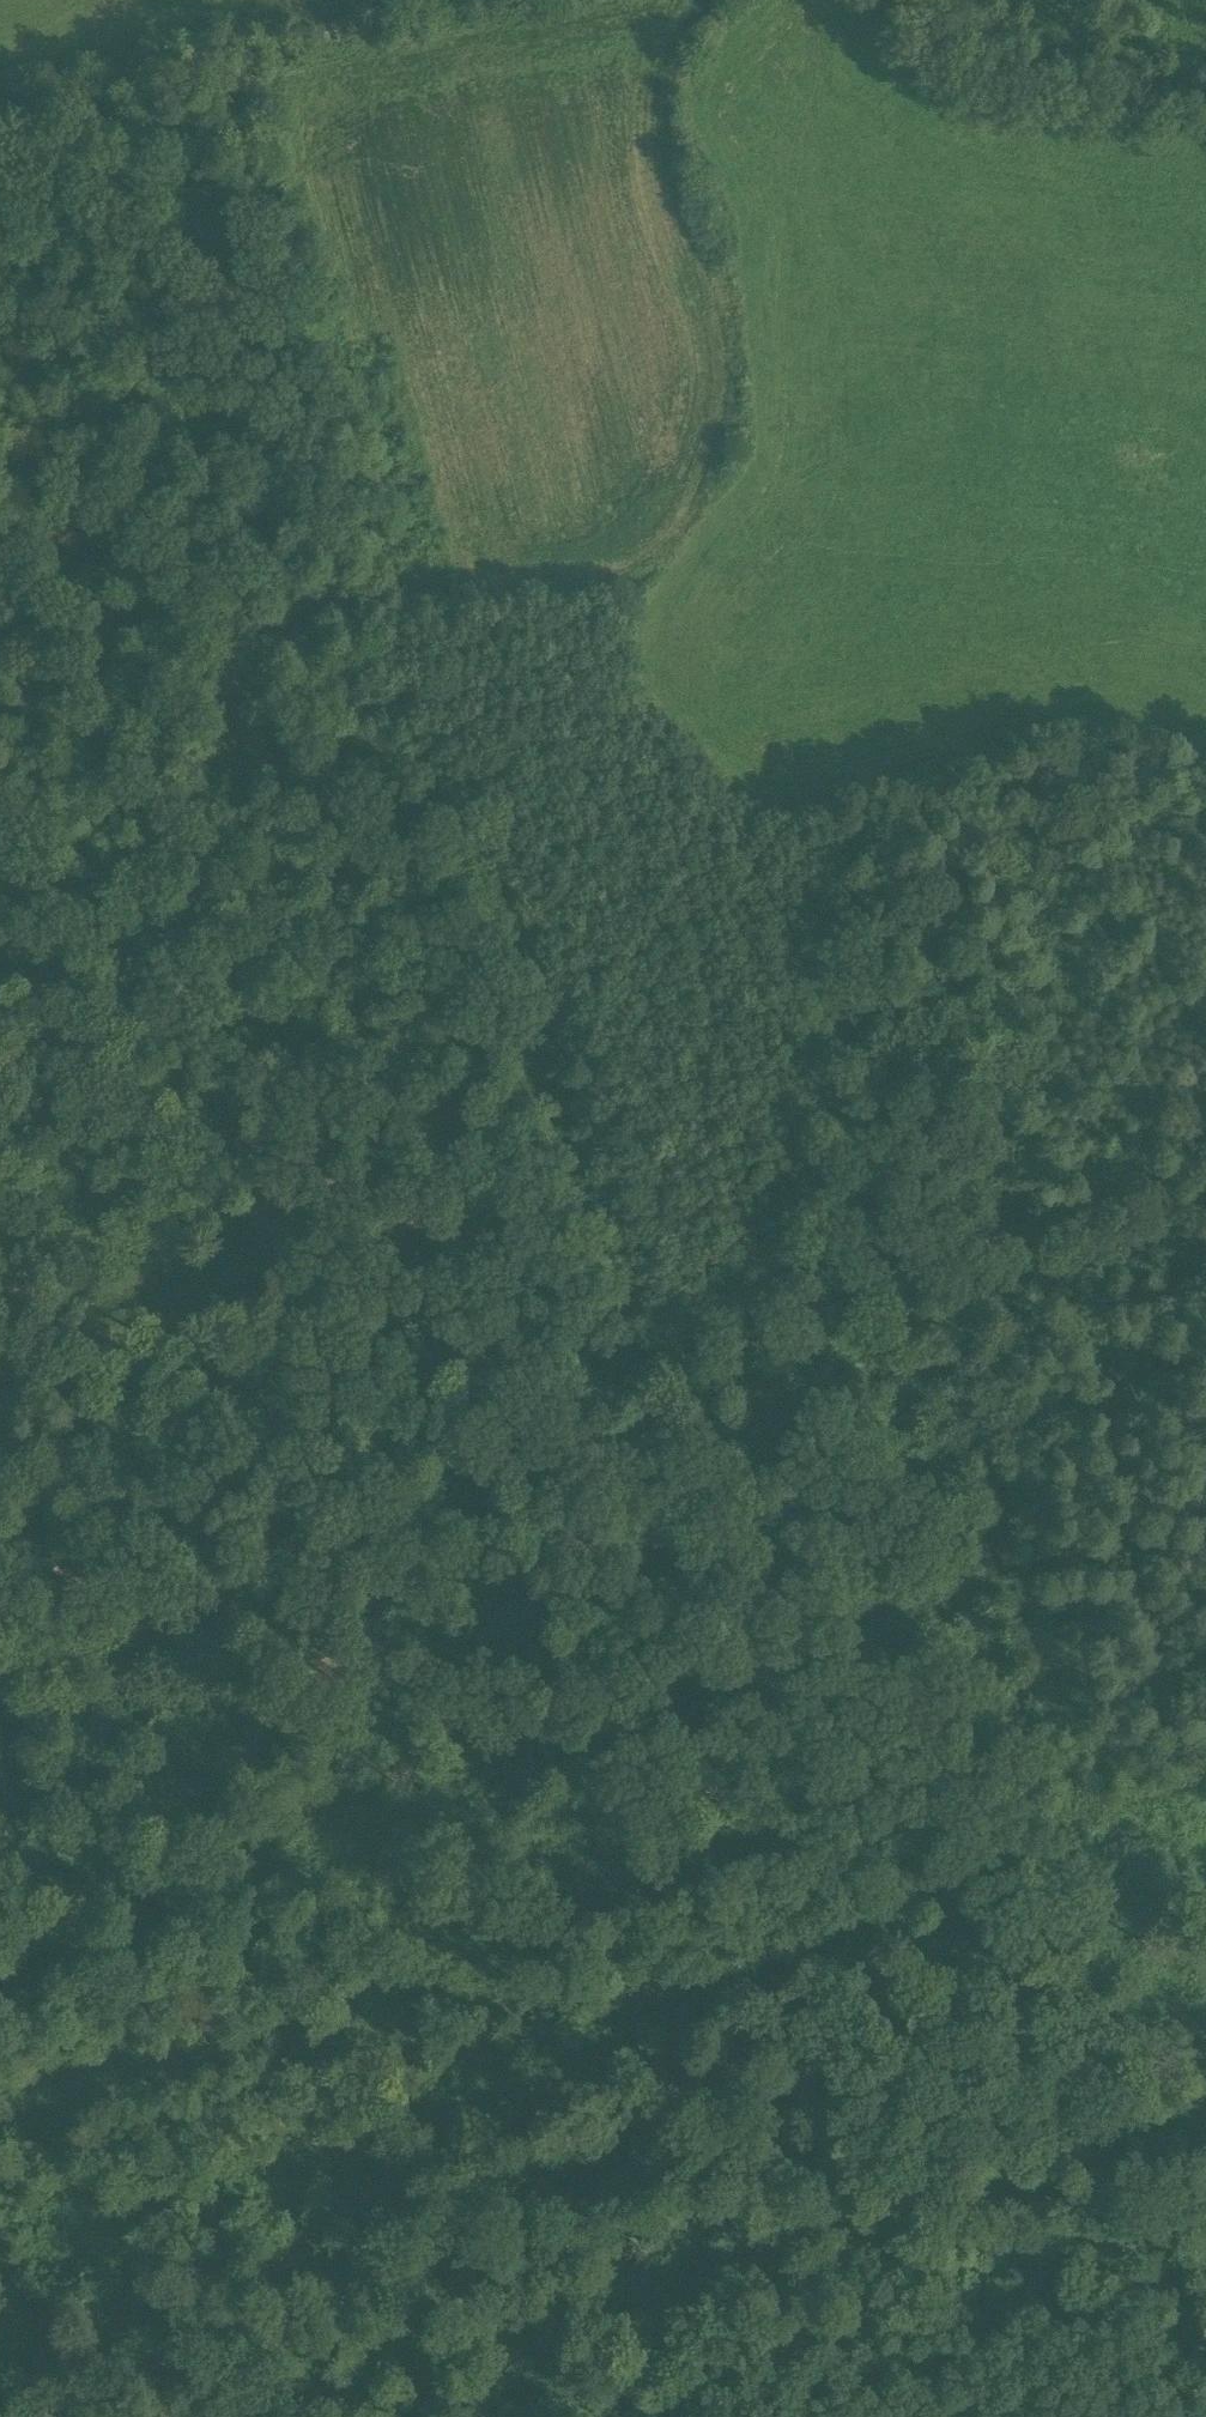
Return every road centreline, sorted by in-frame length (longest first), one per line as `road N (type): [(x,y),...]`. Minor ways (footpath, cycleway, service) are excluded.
road 1 (track): [(1205,1872),(0,2342)]

